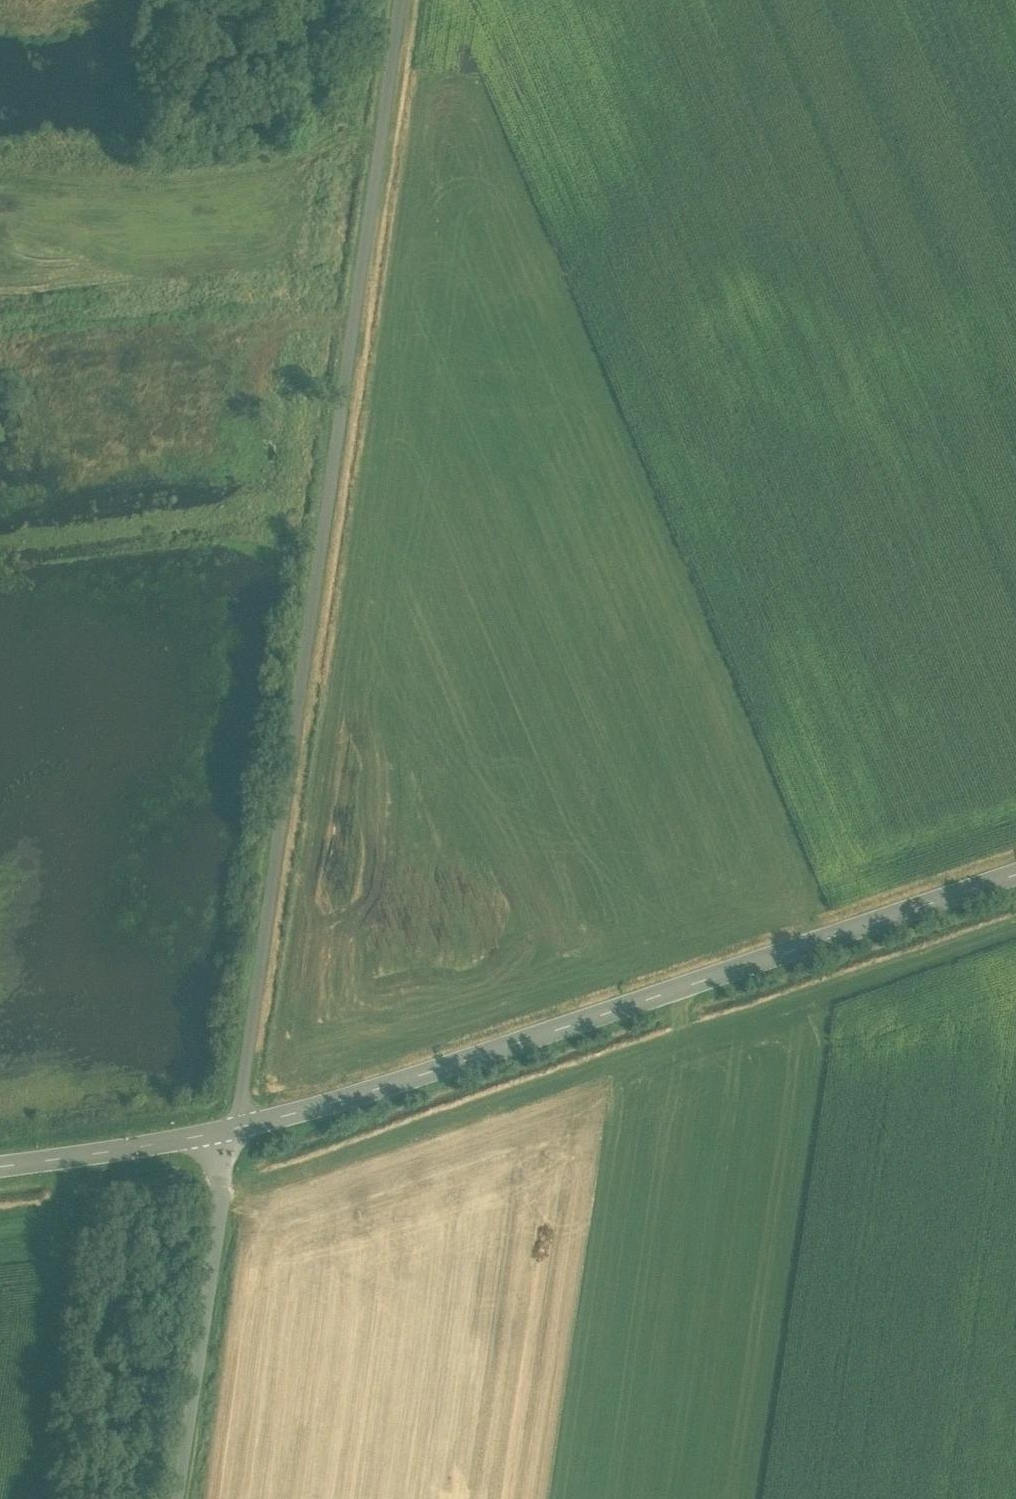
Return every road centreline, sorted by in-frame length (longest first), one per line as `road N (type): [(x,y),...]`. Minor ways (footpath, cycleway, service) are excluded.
road 1 (unclassified): [(401,0),(229,1130)]
road 2 (tertiary): [(229,1130),(352,1097),(1015,875)]
road 3 (unclassified): [(229,1130),(174,1498)]
road 4 (tertiary): [(0,1165),(229,1130)]

